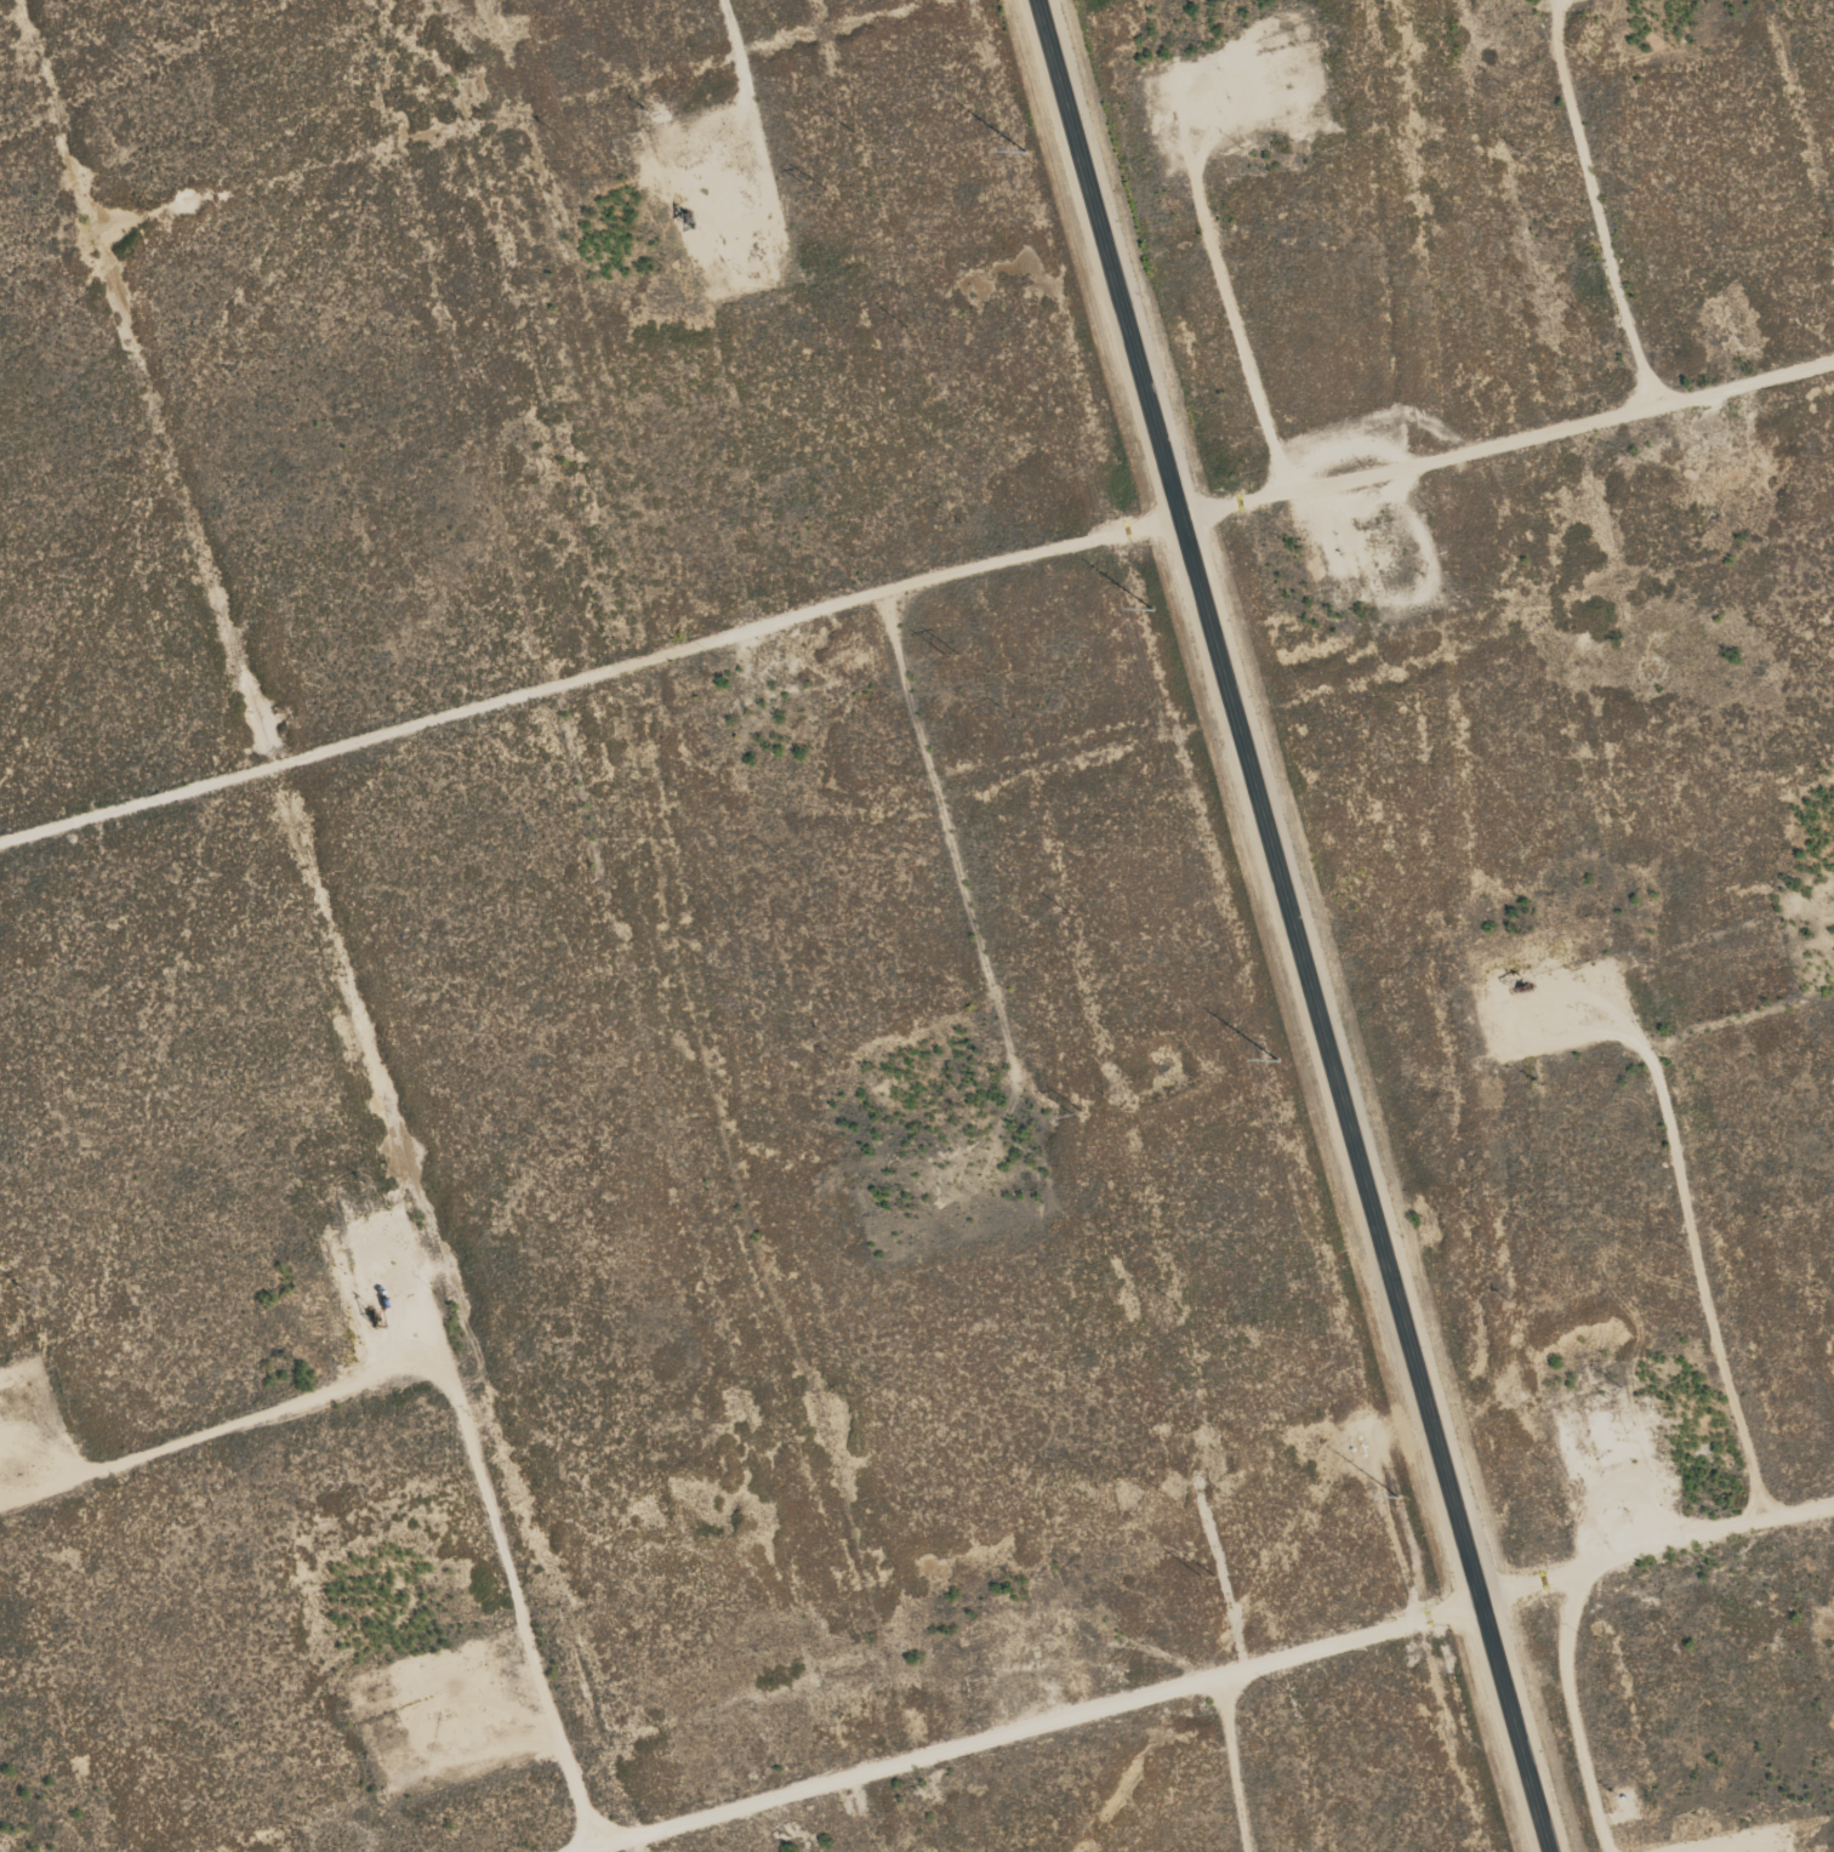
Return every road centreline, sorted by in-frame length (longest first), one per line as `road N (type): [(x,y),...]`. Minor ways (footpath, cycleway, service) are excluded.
road 1 (secondary): [(1549,1851),(1039,0)]
road 2 (track): [(1833,351),(1181,519),(0,843)]
road 3 (track): [(565,1851),(1833,1498)]

